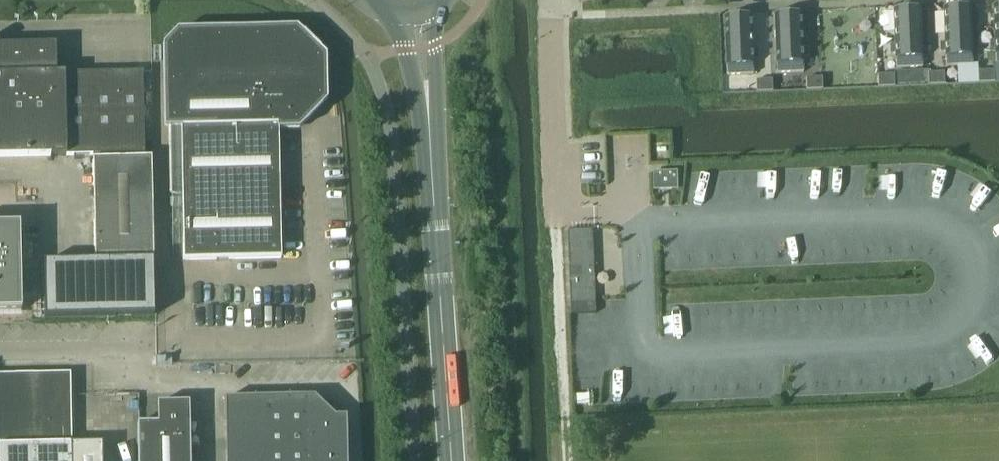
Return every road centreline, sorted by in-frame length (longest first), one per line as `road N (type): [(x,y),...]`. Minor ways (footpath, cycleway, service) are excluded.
road 1 (tertiary): [(451,460),(418,10)]
road 2 (track): [(555,215),(567,460)]
road 3 (unclassified): [(0,351),(155,347)]

